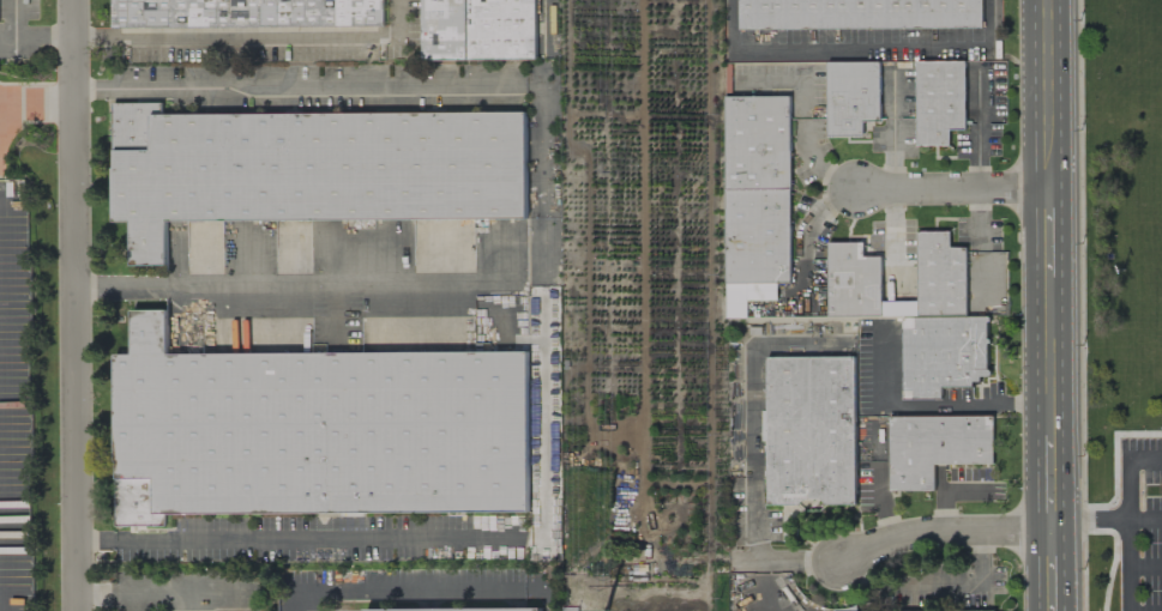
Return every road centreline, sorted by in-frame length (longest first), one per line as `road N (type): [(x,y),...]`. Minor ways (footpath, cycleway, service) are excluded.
road 1 (residential): [(76,0),(79,610)]
road 2 (primary): [(1050,528),(1049,278)]
road 3 (residential): [(1050,528),(913,533),(838,562)]
road 4 (residential): [(1049,184),(854,189)]
road 5 (primary): [(1049,184),(1049,0)]

